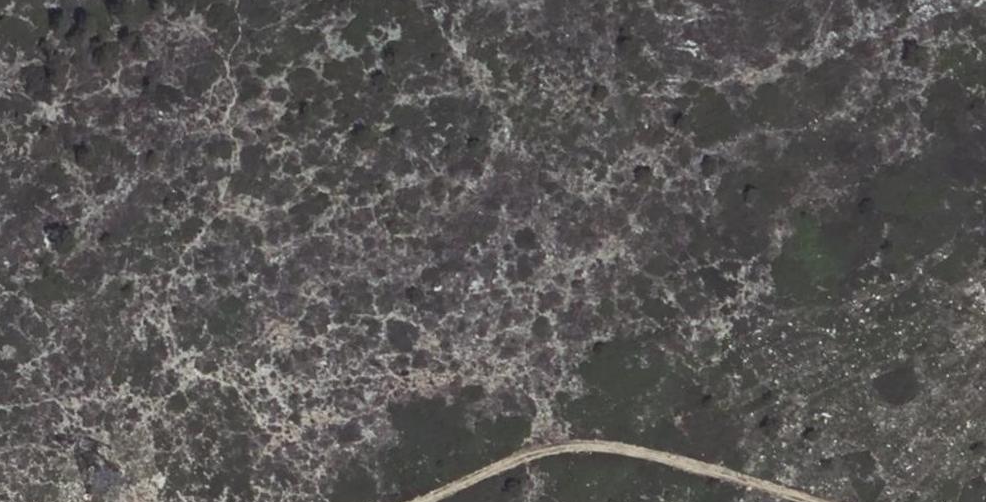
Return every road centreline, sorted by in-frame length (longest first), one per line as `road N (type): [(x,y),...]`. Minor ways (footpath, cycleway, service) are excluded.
road 1 (track): [(819,501),(624,450),(572,445),(418,501)]

